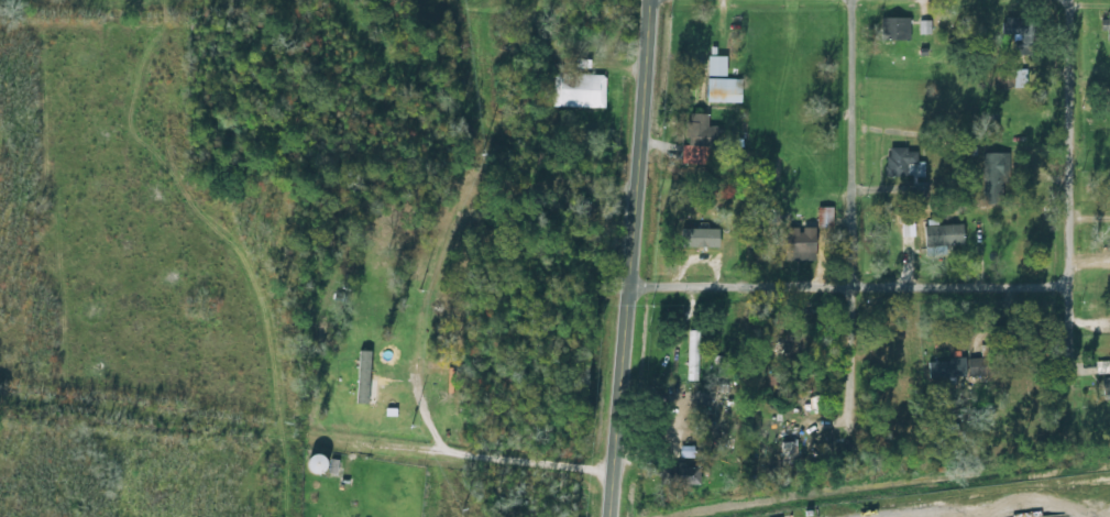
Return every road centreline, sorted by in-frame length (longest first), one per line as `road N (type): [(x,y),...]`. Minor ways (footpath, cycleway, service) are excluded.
road 1 (residential): [(0,368),(278,392),(611,475)]
road 2 (tertiary): [(607,516),(648,0)]
road 3 (residential): [(835,433),(836,0)]
road 4 (residential): [(625,292),(836,267),(1042,273)]
road 5 (residential): [(1047,404),(1042,273),(1057,251),(1048,0)]
road 6 (residential): [(278,392),(284,278),(246,240),(241,94)]
road 7 (residential): [(809,516),(1109,477)]

